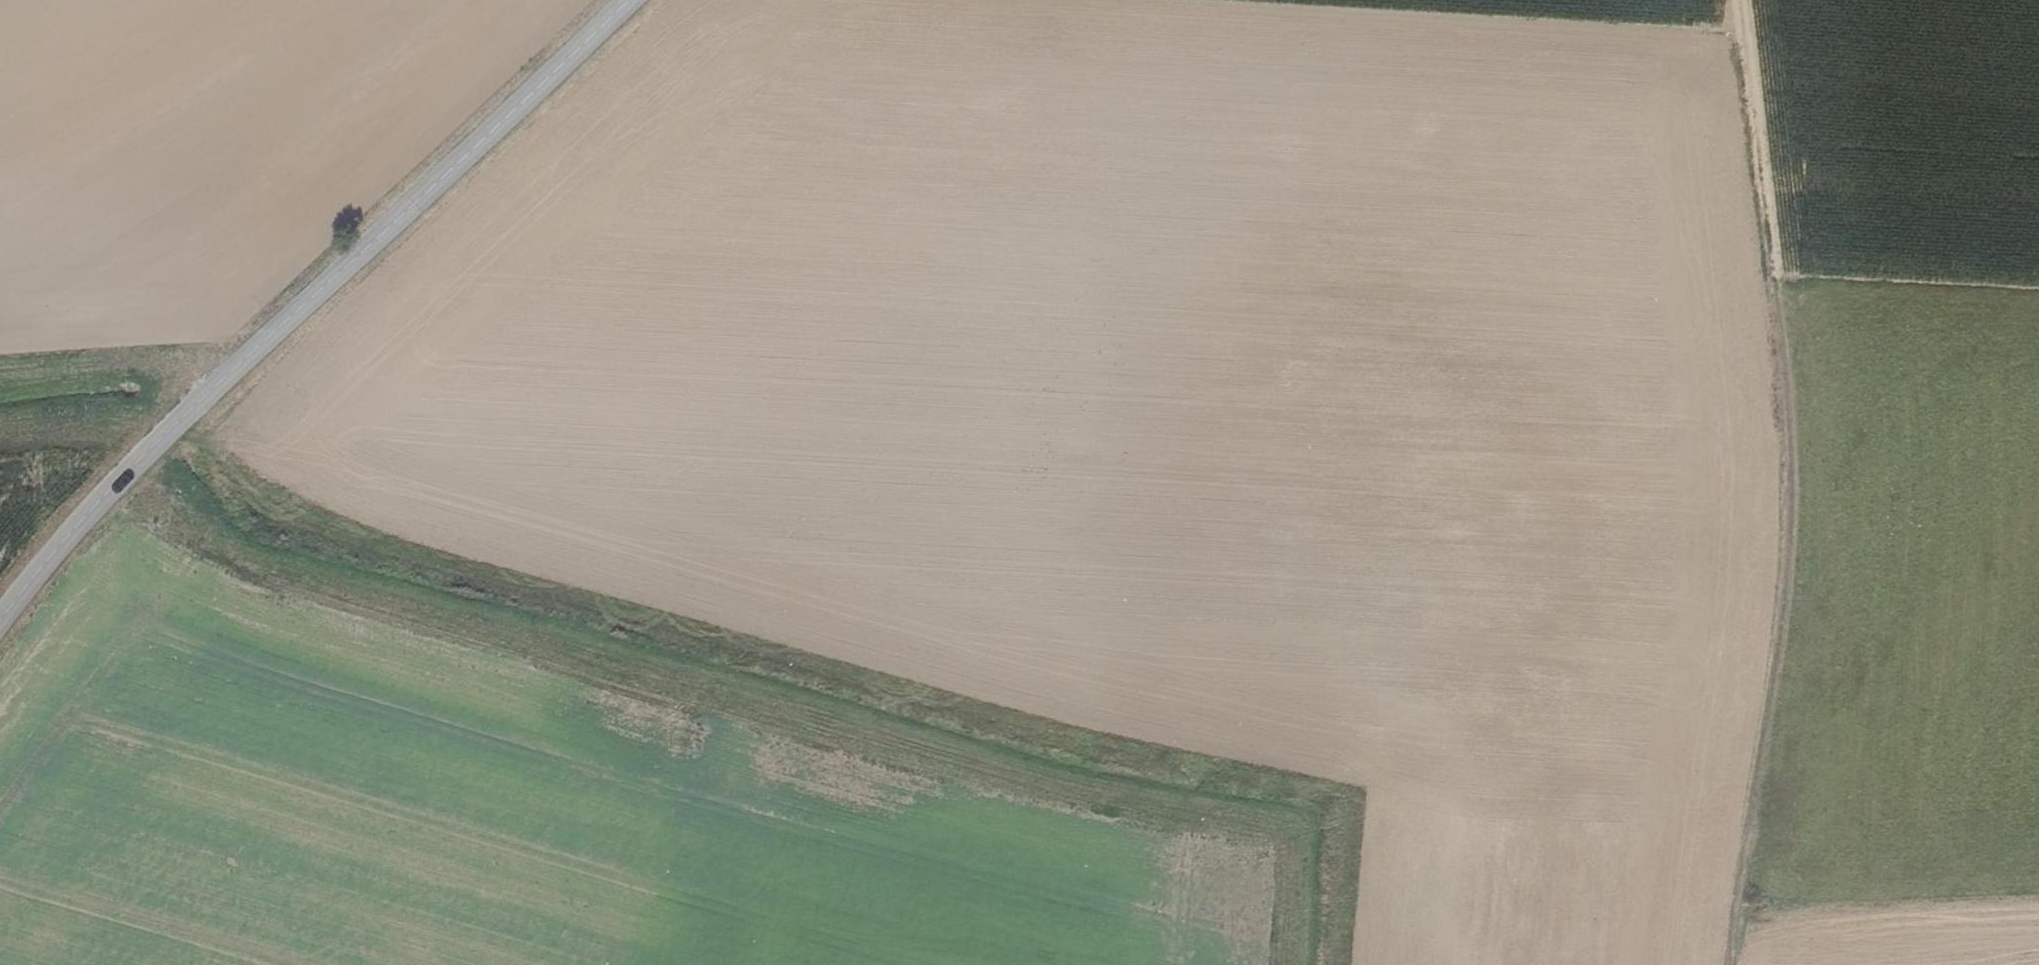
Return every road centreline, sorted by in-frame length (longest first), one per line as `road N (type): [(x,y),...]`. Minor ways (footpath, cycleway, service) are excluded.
road 1 (track): [(1741,0),(1782,503),(1777,584),(1719,964)]
road 2 (tertiary): [(0,622),(128,473),(626,0)]

